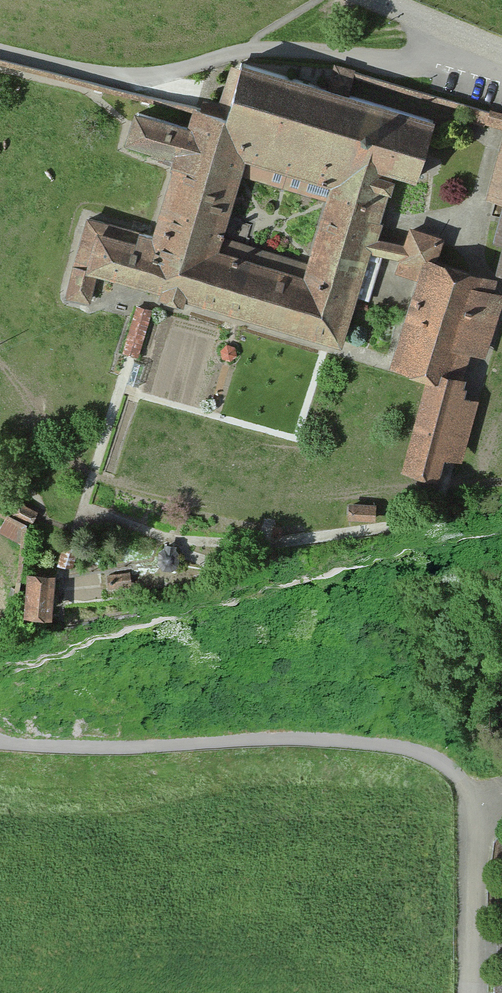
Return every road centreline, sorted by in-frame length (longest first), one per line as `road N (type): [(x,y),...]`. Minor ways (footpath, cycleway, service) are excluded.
road 1 (unclassified): [(0,742),(151,749),(279,737),(373,743),(444,763),(470,798),(472,992)]
road 2 (unclassified): [(484,44),(443,65),(265,52),(116,79),(0,48)]

